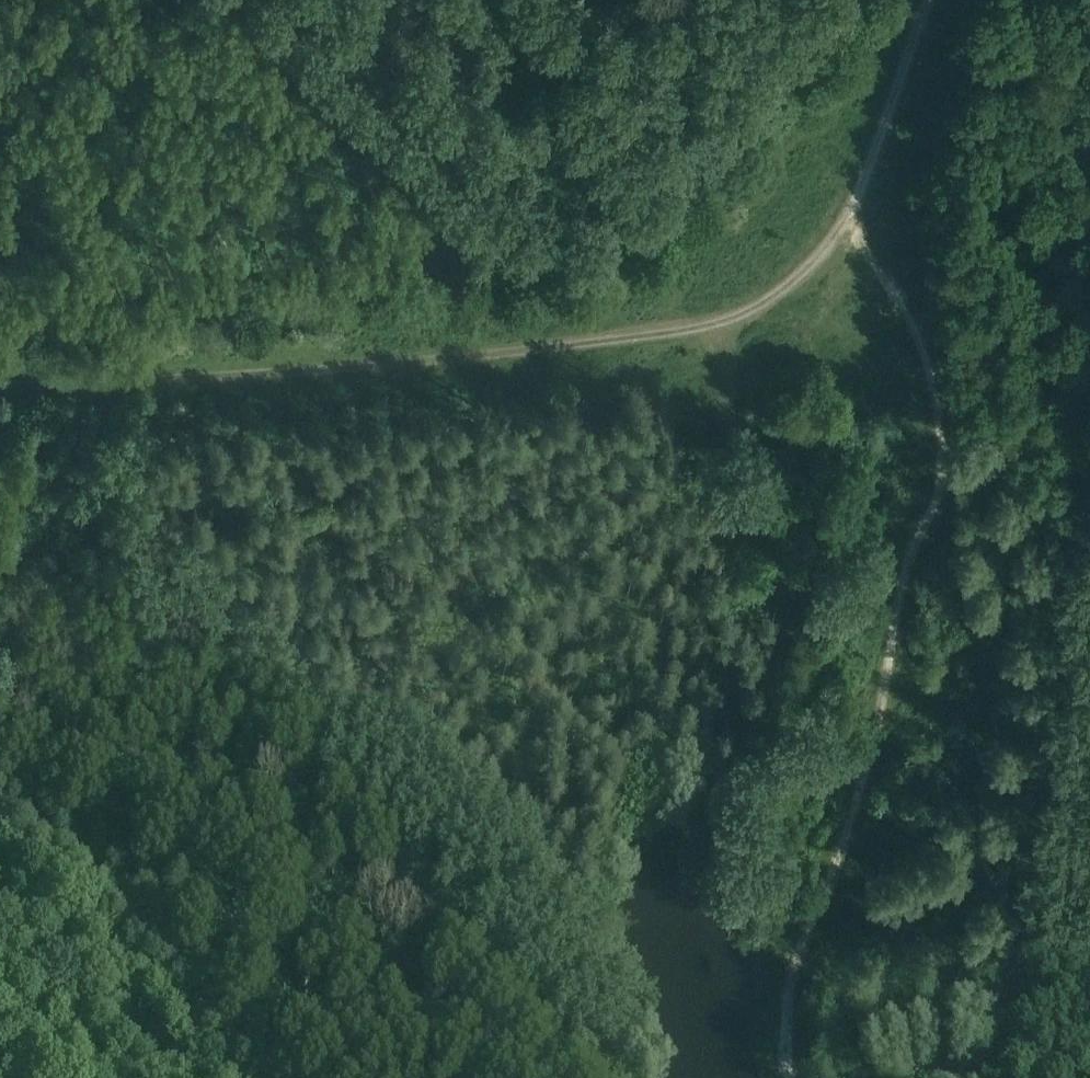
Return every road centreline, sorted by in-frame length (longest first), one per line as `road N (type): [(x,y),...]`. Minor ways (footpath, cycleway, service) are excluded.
road 1 (track): [(800,1077),(785,1019),(907,656),(957,456),(938,365),(844,218),(932,0)]
road 2 (track): [(844,218),(765,301),(712,321),(493,353),(0,386)]

